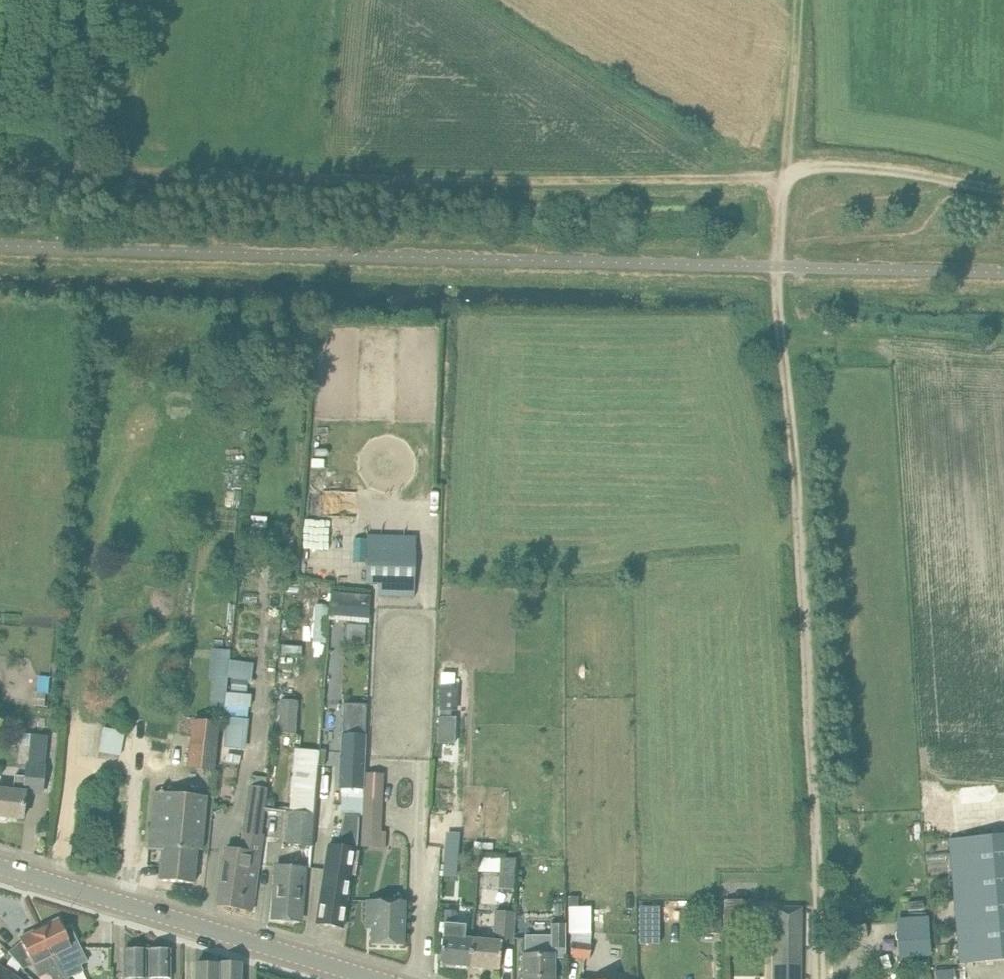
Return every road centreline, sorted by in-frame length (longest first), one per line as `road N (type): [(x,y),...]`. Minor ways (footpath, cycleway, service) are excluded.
road 1 (track): [(797,0),(778,266),(820,978)]
road 2 (track): [(1003,189),(884,167),(820,168),(786,179),(117,169)]
road 3 (tertiary): [(379,978),(0,866)]

